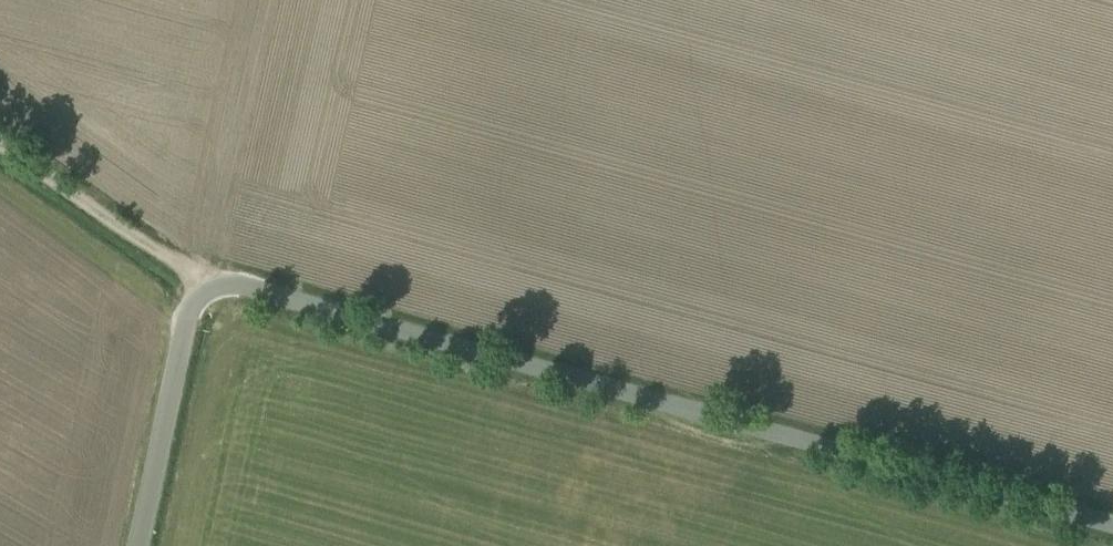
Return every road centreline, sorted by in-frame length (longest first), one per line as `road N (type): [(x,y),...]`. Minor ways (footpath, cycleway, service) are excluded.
road 1 (unclassified): [(135,545),(184,316),(207,289),(231,285),(1112,523)]
road 2 (track): [(207,289),(0,138)]

